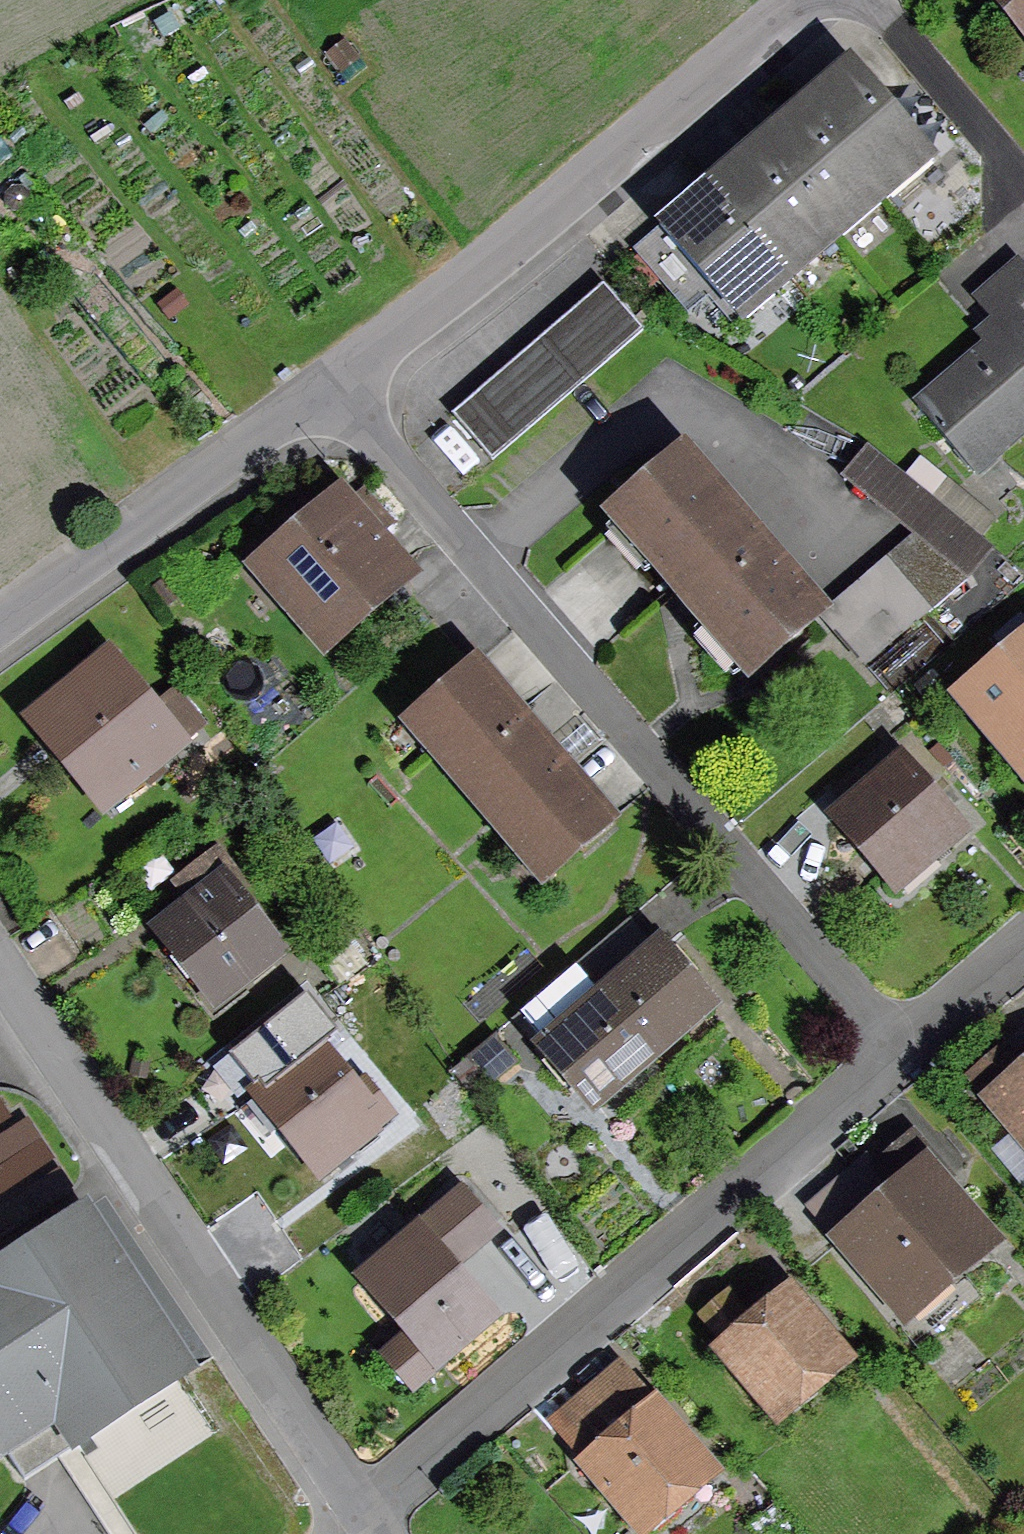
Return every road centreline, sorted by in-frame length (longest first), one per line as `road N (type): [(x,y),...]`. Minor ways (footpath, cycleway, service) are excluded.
road 1 (residential): [(905,1052),(333,396)]
road 2 (residential): [(363,1510),(905,1052)]
road 3 (residential): [(0,979),(363,1510)]
road 4 (residential): [(803,0),(333,396)]
road 5 (residential): [(333,396),(0,624)]
road 6 (residential): [(905,1052),(1023,949)]

